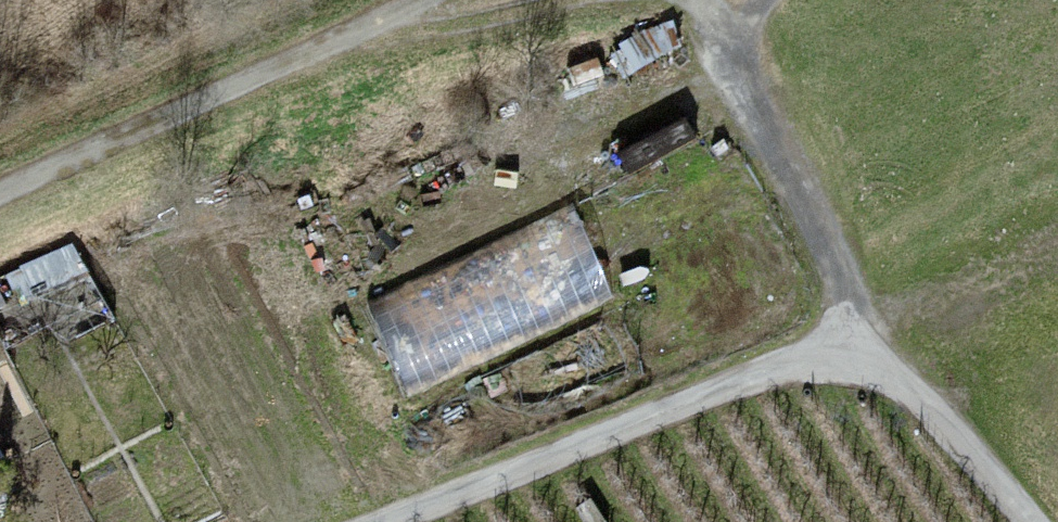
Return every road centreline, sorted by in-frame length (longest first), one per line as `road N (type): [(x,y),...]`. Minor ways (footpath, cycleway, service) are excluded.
road 1 (unclassified): [(406,521),(709,394),(853,362),(907,387),(1031,521)]
road 2 (track): [(0,197),(422,0)]
road 3 (track): [(708,12),(846,298),(853,362)]
road 4 (track): [(582,0),(435,25),(392,14)]

